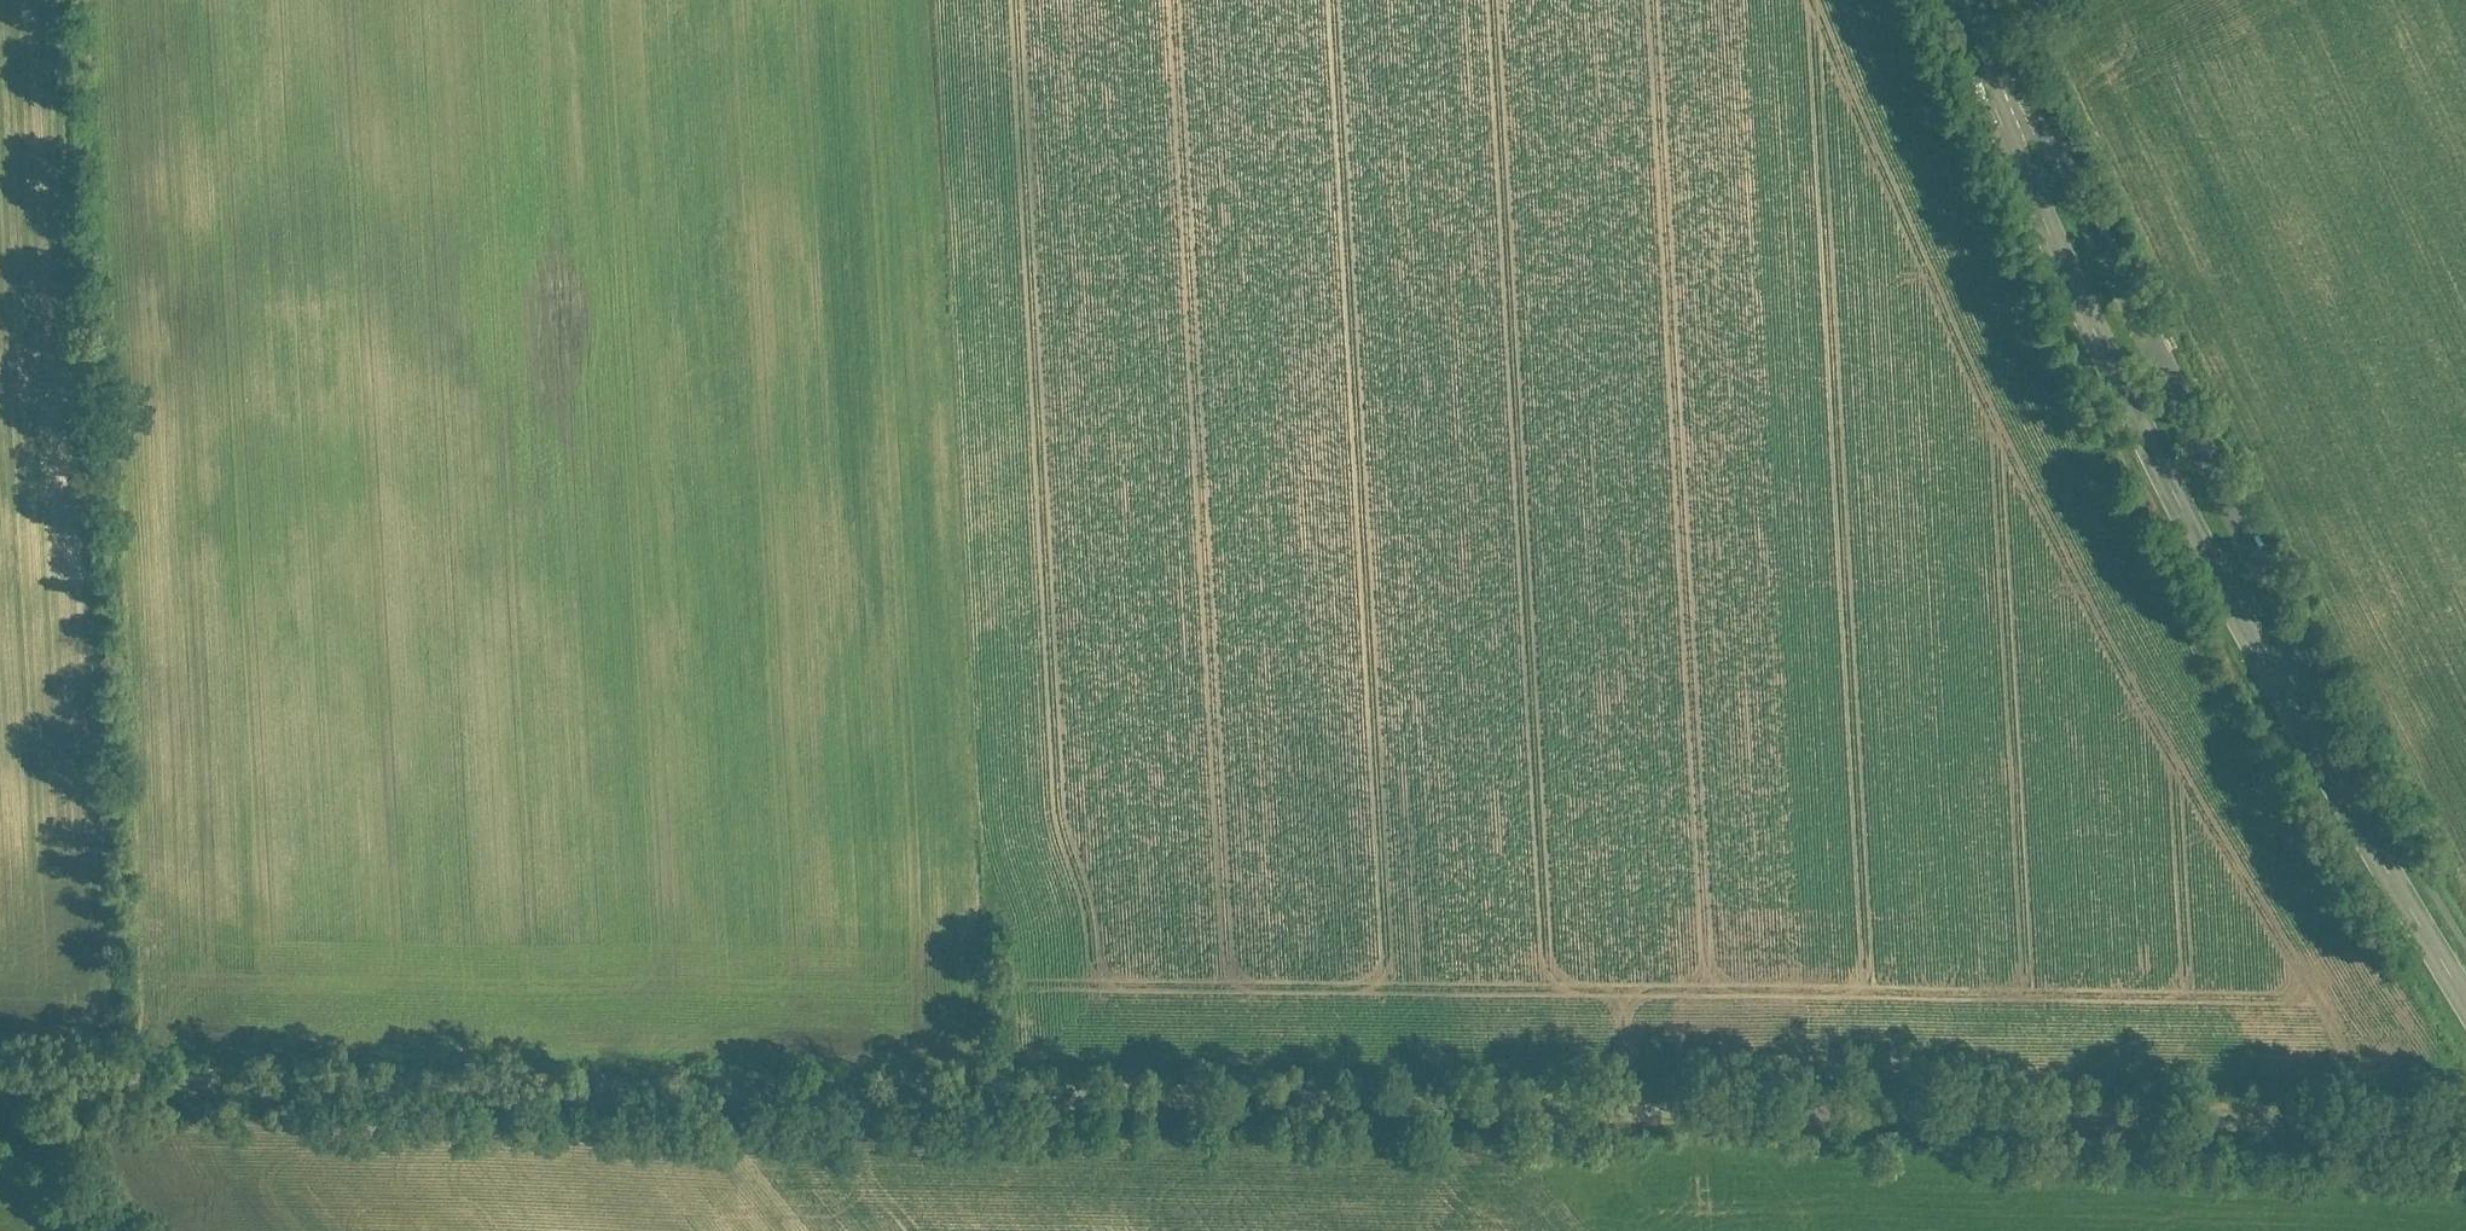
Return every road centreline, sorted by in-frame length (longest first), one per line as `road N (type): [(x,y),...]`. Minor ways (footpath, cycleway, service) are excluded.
road 1 (residential): [(0,1060),(1313,1096),(2465,1151)]
road 2 (tertiary): [(2465,1010),(2294,727),(2092,356),(1954,0)]

